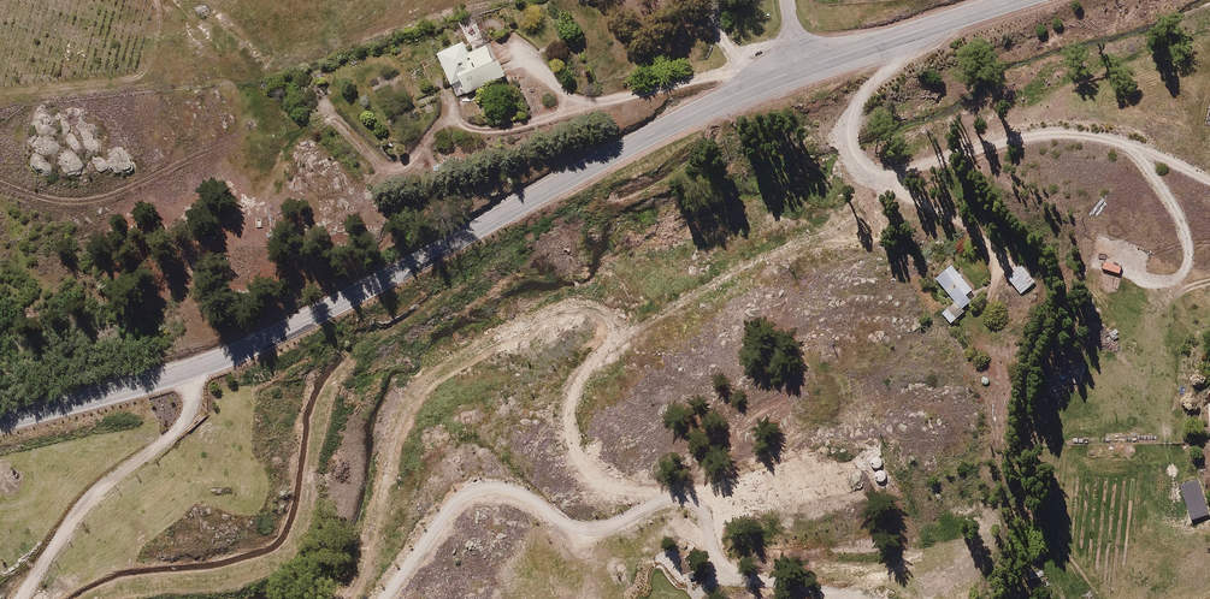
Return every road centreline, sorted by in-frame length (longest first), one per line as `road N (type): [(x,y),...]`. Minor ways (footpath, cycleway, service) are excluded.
road 1 (unclassified): [(0,423),(192,372),(687,116),(1017,0)]
road 2 (track): [(678,498),(622,489),(594,475),(578,452),(568,417),(572,391),(610,329),(602,308),(572,303),(524,317),(427,374),(397,424),(357,576)]
road 3 (track): [(594,103),(505,131),(440,123),(403,162),(379,165),(333,119),(216,144),(112,198),(79,201),(0,182)]
road 4 (track): [(385,598),(454,503),(501,487),(592,530),(663,500),(695,503),(734,573),(864,598)]
road 5 (track): [(155,0),(149,61),(136,81),(0,97)]

